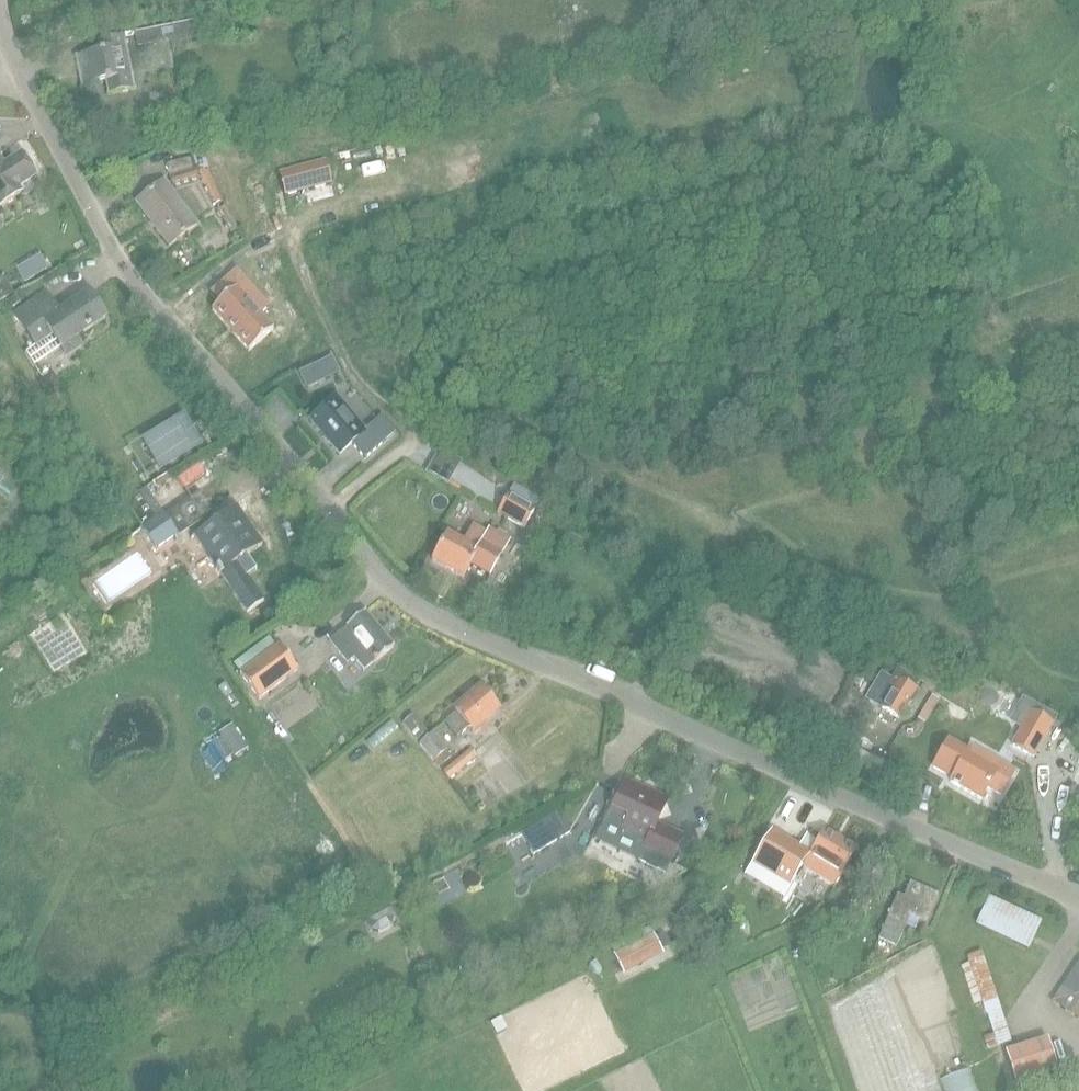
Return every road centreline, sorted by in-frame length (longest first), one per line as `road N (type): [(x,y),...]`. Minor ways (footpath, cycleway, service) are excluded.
road 1 (residential): [(1078,896),(453,626),(398,594),(131,279),(13,63)]

